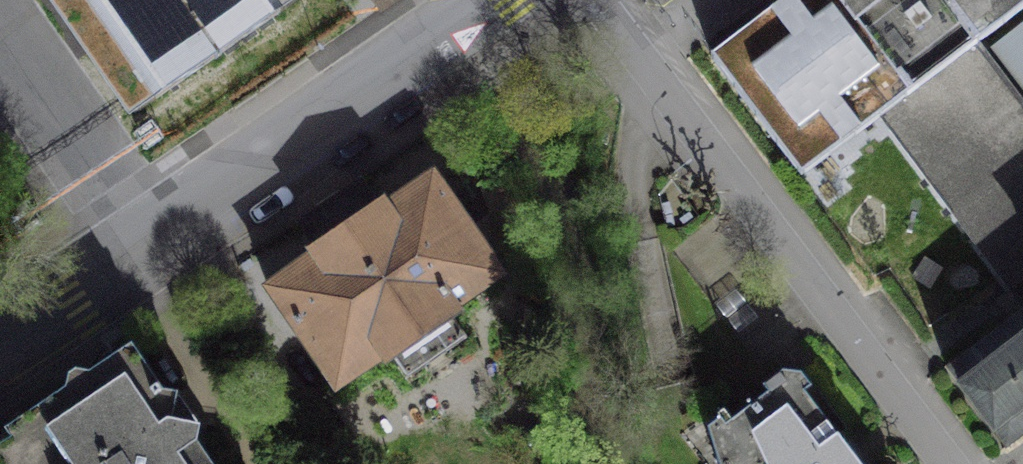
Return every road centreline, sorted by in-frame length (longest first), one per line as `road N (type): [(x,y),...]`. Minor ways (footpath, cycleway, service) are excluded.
road 1 (residential): [(593,0),(953,463)]
road 2 (tertiary): [(145,246),(496,0)]
road 3 (residential): [(0,39),(145,246)]
road 4 (tertiary): [(0,346),(145,246)]

